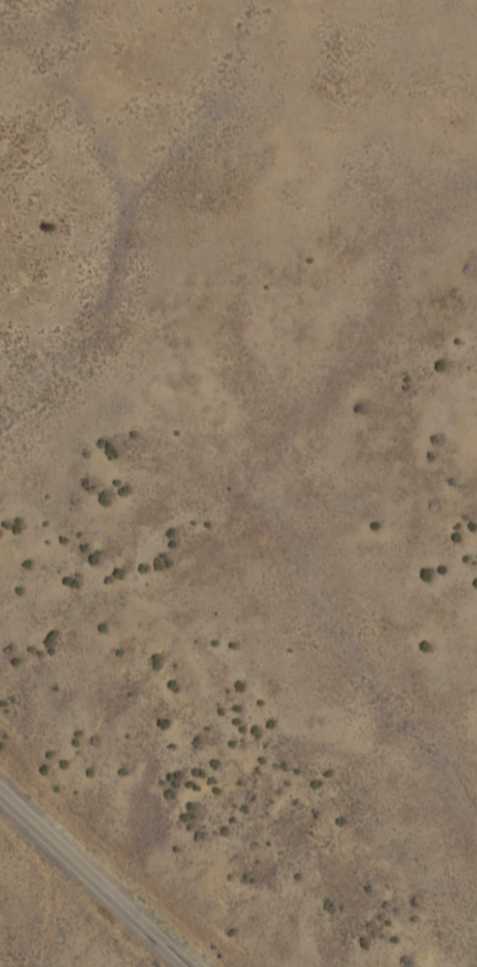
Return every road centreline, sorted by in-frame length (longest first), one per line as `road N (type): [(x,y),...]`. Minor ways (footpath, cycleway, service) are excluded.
road 1 (secondary): [(191,966),(0,790)]

